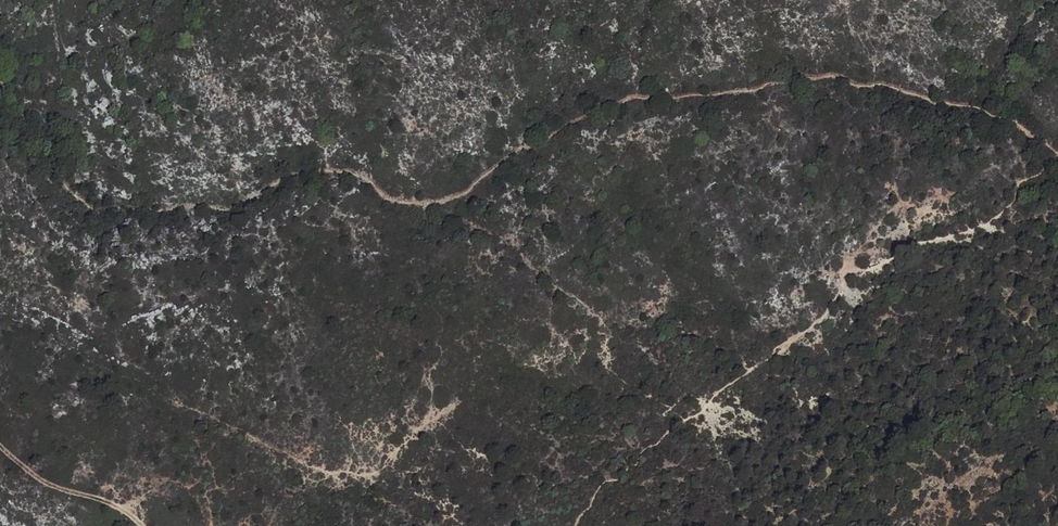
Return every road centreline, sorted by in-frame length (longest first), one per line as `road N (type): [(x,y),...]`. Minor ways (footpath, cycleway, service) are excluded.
road 1 (track): [(142,525),(105,500),(58,490),(0,445)]

